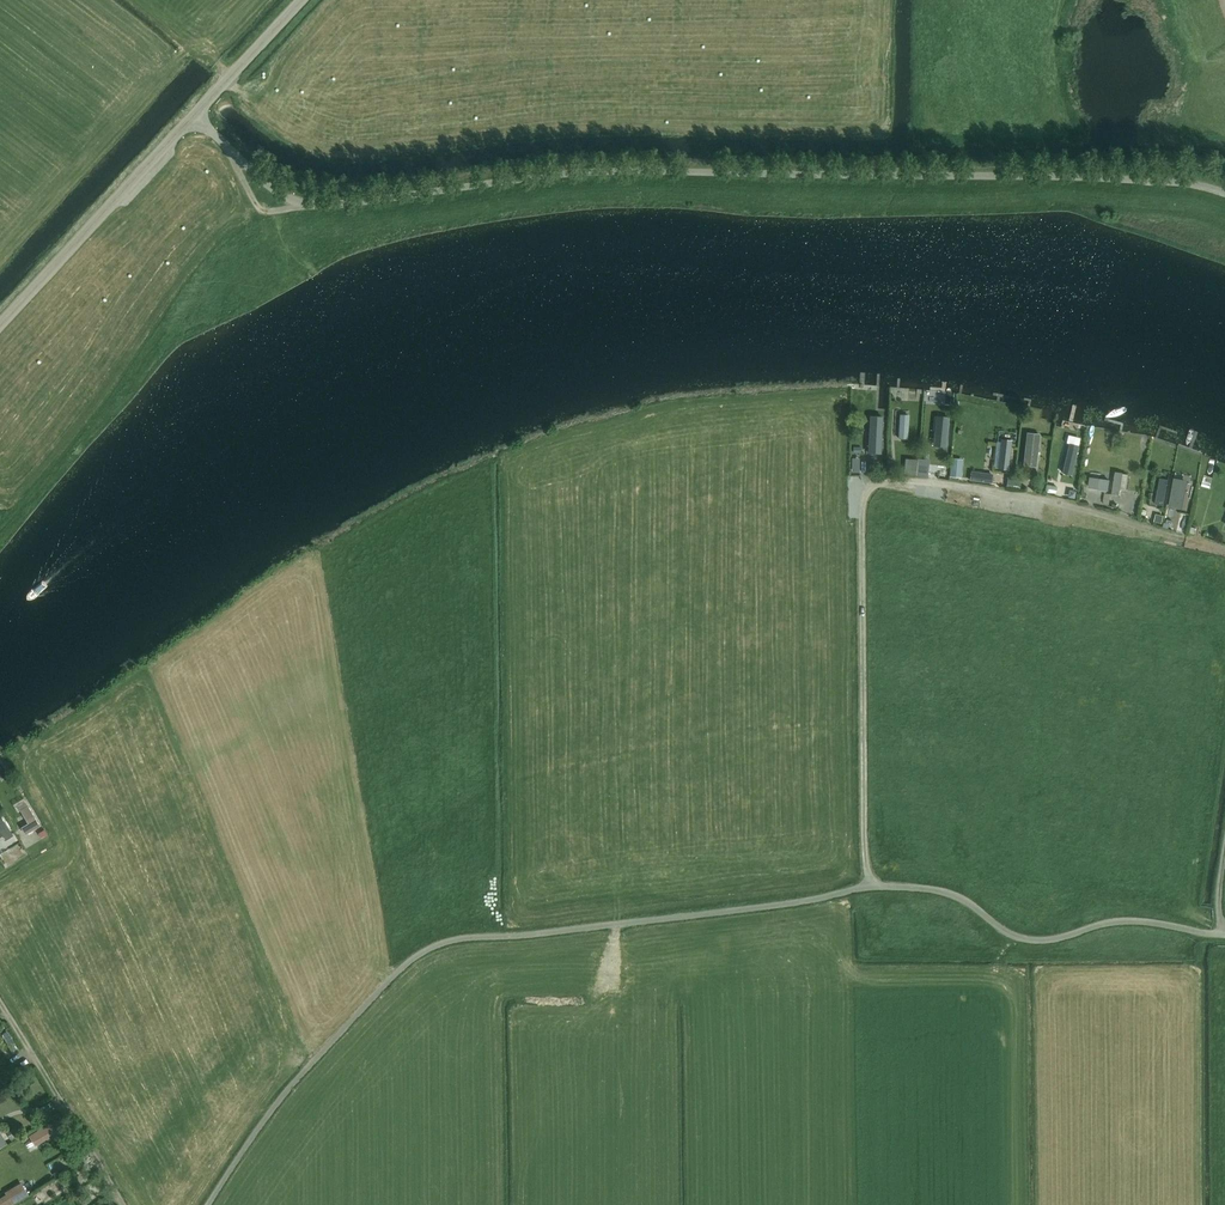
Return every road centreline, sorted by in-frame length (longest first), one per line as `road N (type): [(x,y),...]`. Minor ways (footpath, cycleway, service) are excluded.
road 1 (unclassified): [(208,1204),(288,1088),(413,957),(444,941),(756,908),(868,886),(941,891),(1032,941),(1129,920),(1220,934)]
road 2 (unclassified): [(194,114),(266,183),(312,205),(616,171),(1088,178),(1224,193)]
road 3 (track): [(868,886),(866,490),(878,482),(987,492),(1178,538)]
road 4 (unclassified): [(0,326),(194,114)]
road 5 (track): [(120,1204),(0,1002)]
road 6 (unclassified): [(194,114),(300,0)]

